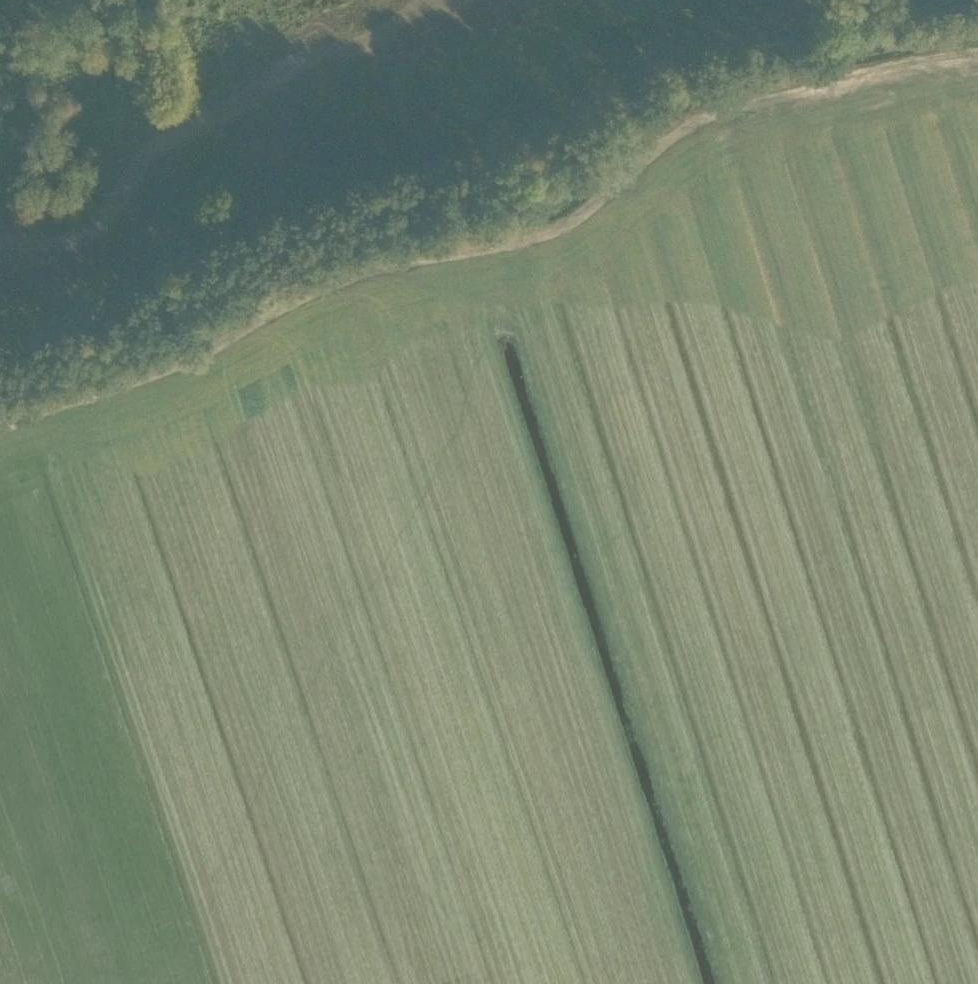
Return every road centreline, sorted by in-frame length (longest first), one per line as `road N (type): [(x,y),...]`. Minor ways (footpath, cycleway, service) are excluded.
road 1 (track): [(0,428),(201,355),(370,269),(542,236),(577,220),(659,147),(721,112),(910,67)]
road 2 (track): [(0,247),(77,241),(101,225),(152,149),(289,68),(370,43),(406,15),(443,0)]

